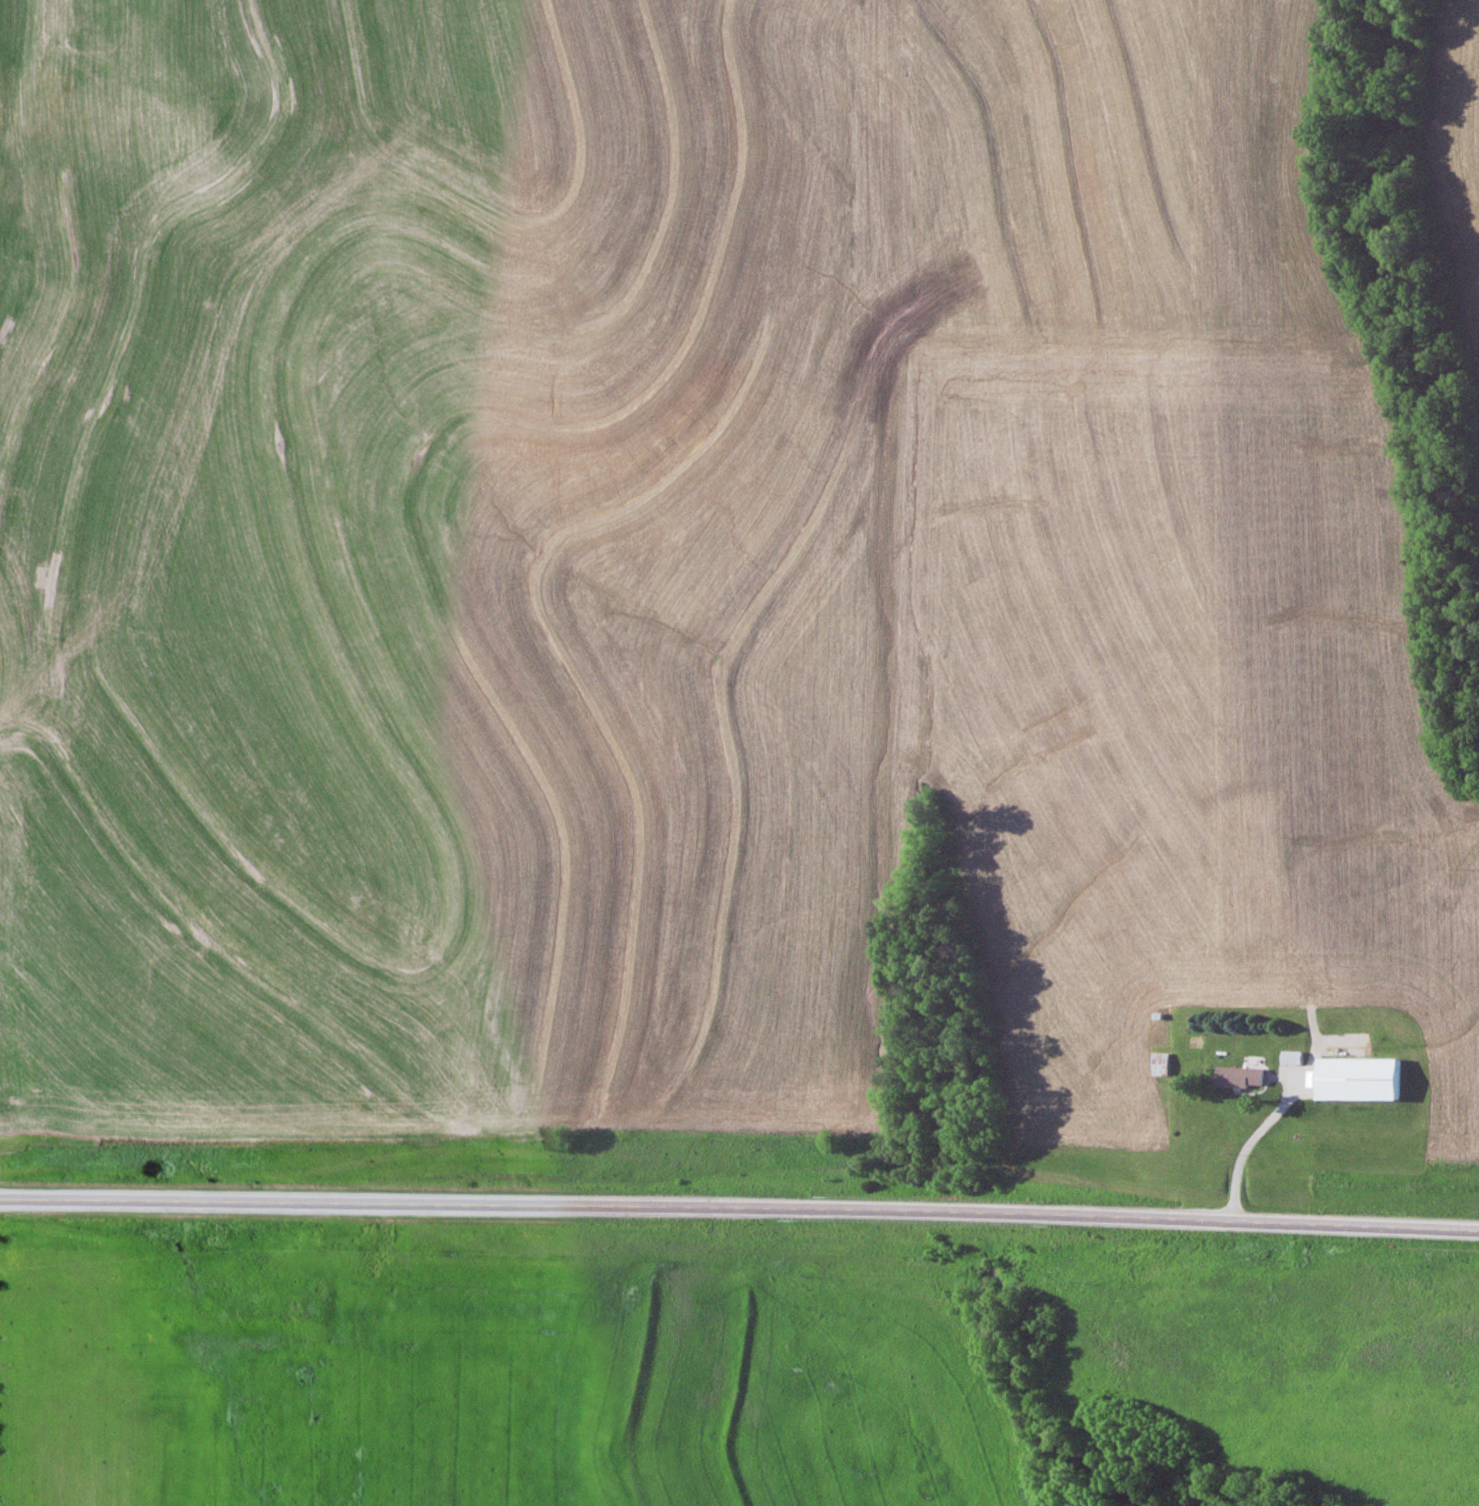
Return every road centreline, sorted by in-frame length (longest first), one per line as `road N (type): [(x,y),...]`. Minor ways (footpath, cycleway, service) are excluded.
road 1 (secondary): [(1478,1236),(0,1207)]

